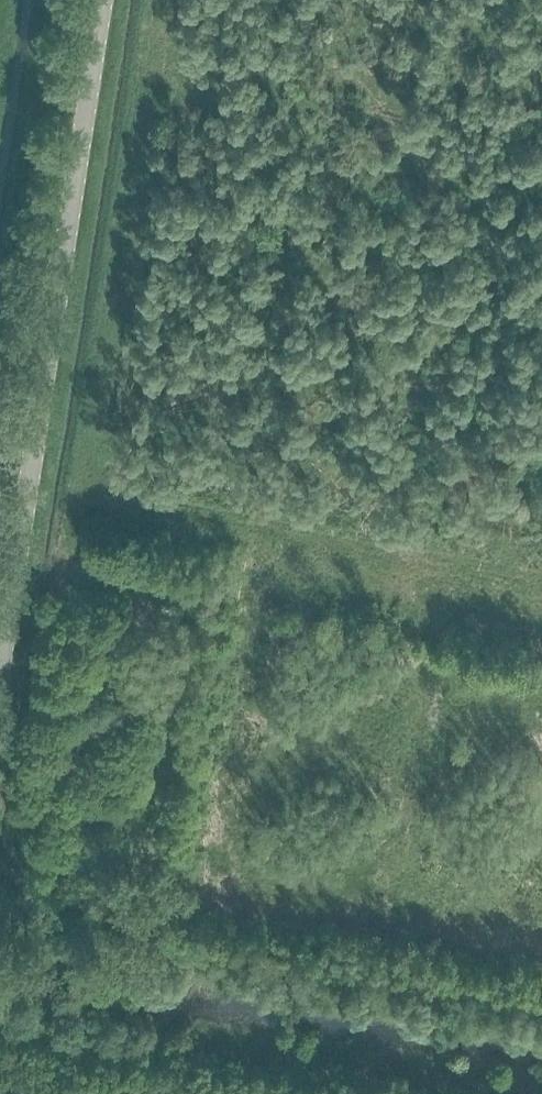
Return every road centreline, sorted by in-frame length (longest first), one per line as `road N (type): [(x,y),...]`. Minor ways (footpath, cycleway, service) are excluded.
road 1 (unclassified): [(0,680),(104,0)]

